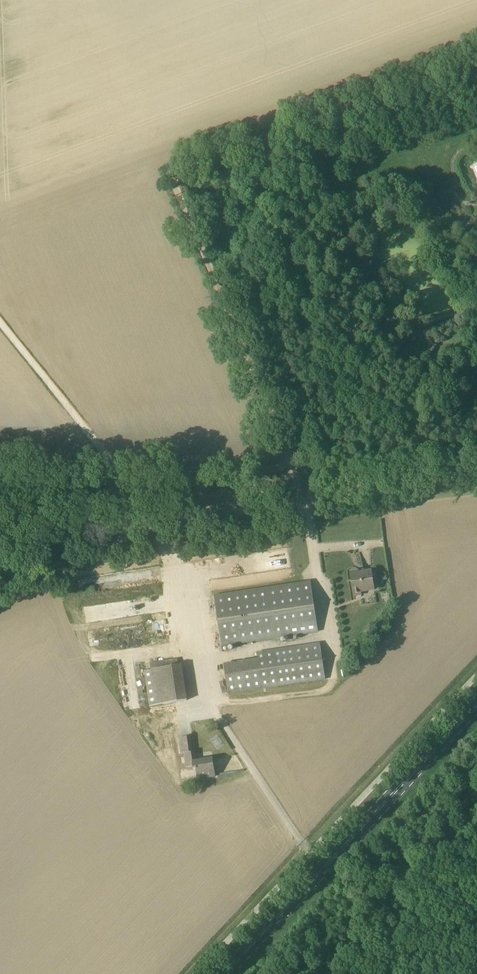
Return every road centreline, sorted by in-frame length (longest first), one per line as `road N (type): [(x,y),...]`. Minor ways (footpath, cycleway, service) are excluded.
road 1 (track): [(0,526),(237,511),(476,474)]
road 2 (primary): [(224,973),(476,702)]
road 3 (track): [(0,320),(154,520)]

